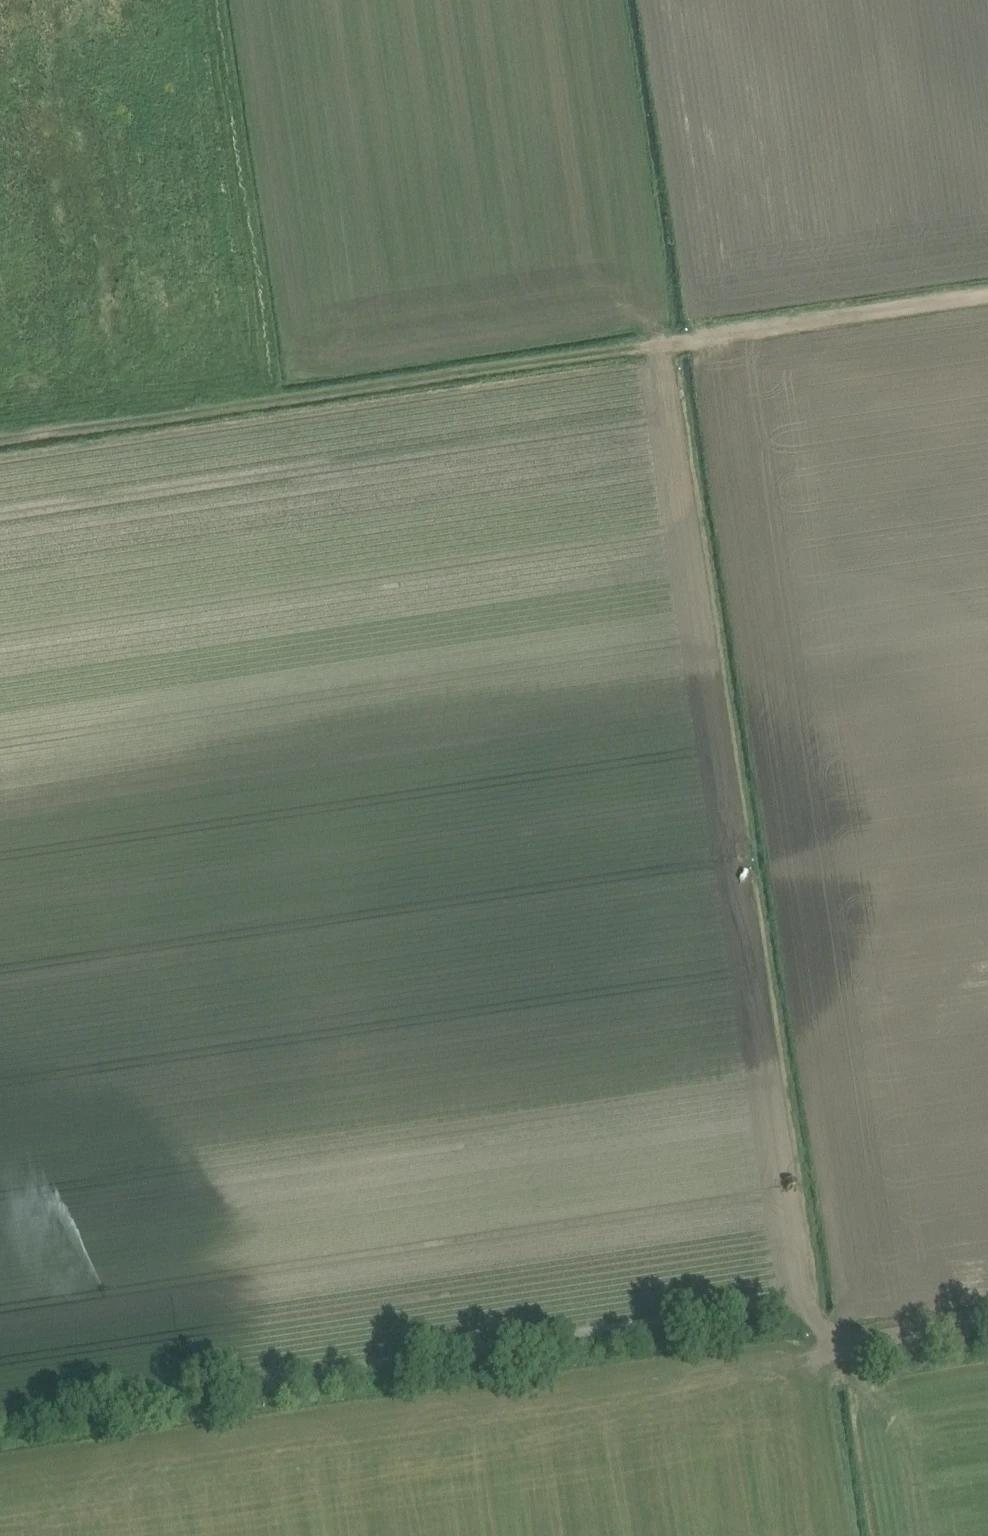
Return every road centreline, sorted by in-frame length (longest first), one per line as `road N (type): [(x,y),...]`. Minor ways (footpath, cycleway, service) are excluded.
road 1 (track): [(0,439),(987,293)]
road 2 (track): [(0,1462),(987,1319)]
road 3 (track): [(646,0),(695,337)]

